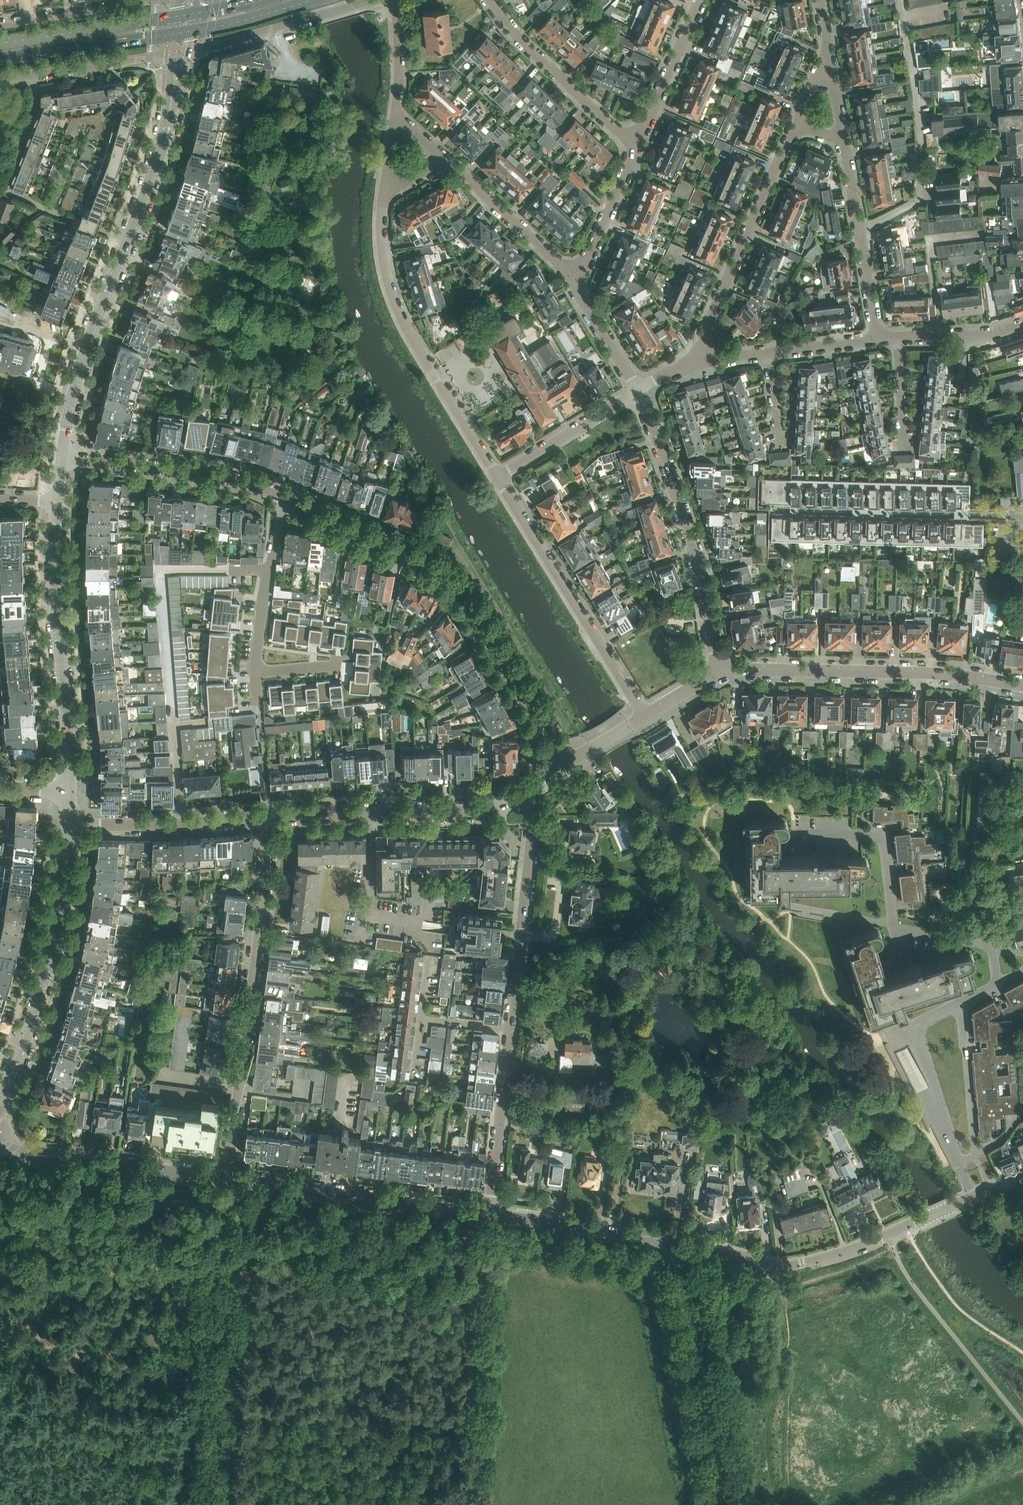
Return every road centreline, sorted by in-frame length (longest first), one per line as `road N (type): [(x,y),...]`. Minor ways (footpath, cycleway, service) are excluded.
road 1 (residential): [(568,762),(451,575),(284,499)]
road 2 (residential): [(227,1179),(267,820)]
road 3 (tertiary): [(169,115),(79,365),(60,458)]
road 4 (residential): [(498,477),(410,332),(384,263),(387,182)]
road 5 (residential): [(974,1196),(802,1263),(781,1267),(731,1252),(679,1257)]
road 6 (residential): [(715,671),(946,675),(1022,685)]
road 7 (residential): [(715,671),(697,566),(639,390)]
road 8 (tertiary): [(57,502),(69,790)]
road 9 (tertiary): [(68,825),(38,1007),(0,1096)]
road 10 (residential): [(643,716),(498,477)]
road 11 (residential): [(267,820),(483,811),(536,791)]
road 12 (tertiary): [(489,1216),(227,1179)]
road 13 (residential): [(702,358),(720,292),(797,123)]
road 14 (tertiary): [(729,1504),(679,1257)]
road 15 (residential): [(511,1029),(536,791)]
road 16 (residential): [(284,499),(205,473),(60,458)]
road 17 (tertiary): [(227,1179),(0,1153)]
road 18 (residential): [(636,147),(527,47),(489,0)]
road 19 (residential): [(876,339),(842,137)]
road 20 (residential): [(68,825),(267,820)]
road 21 (tertiary): [(679,1257),(651,1237),(489,1216)]
road 22 (residential): [(959,1163),(911,1027),(959,1004)]
road 23 (residential): [(188,51),(372,0)]
road 24 (residential): [(489,1216),(511,1029)]
road 25 (residential): [(795,831),(884,833),(893,924)]
road 26 (residential): [(573,275),(439,156)]
road 27 (primary): [(177,16),(0,43)]
road 28 (primary): [(0,59),(175,34)]
road 29 (residential): [(284,499),(255,672)]
road 30 (residential): [(0,82),(173,53)]
road 31 (residential): [(959,1004),(975,1156),(959,1163)]
road 32 (residential): [(498,477),(639,390)]
road 33 (residential): [(636,147),(700,0)]
road 34 (residential): [(141,0),(0,22)]
road 35 (residential): [(573,275),(636,147)]
road 36 (residential): [(639,390),(573,275)]
road 37 (residential): [(897,338),(987,336),(1022,325)]
road 38 (residential): [(395,123),(391,0)]
road 39 (primary): [(193,31),(311,0)]

